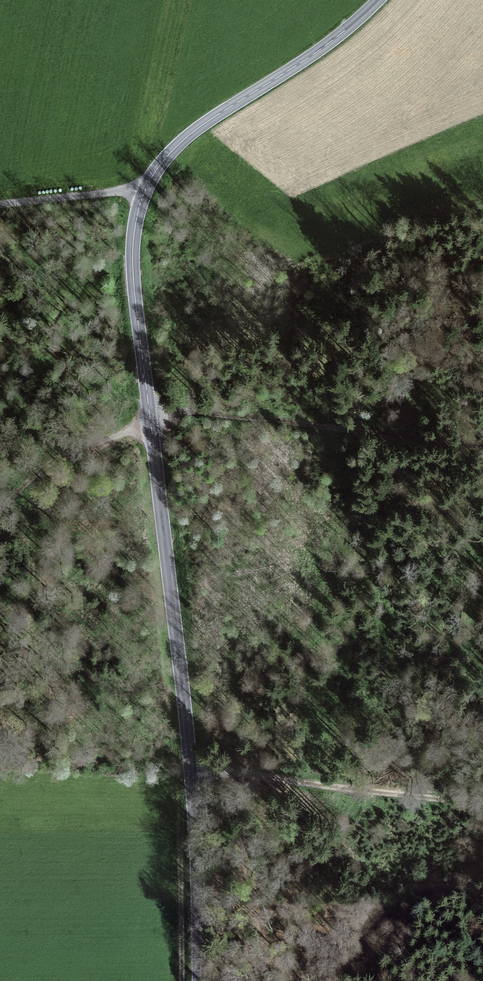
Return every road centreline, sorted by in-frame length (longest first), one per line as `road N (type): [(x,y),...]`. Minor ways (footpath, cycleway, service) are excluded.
road 1 (tertiary): [(380,0),(172,150),(146,188),(135,224),(134,282),(191,774),(198,980)]
road 2 (track): [(181,980),(174,780),(237,772),(482,807)]
road 3 (track): [(482,444),(207,411),(149,412)]
road 4 (track): [(151,426),(55,459),(0,510)]
road 5 (track): [(0,205),(146,188)]

